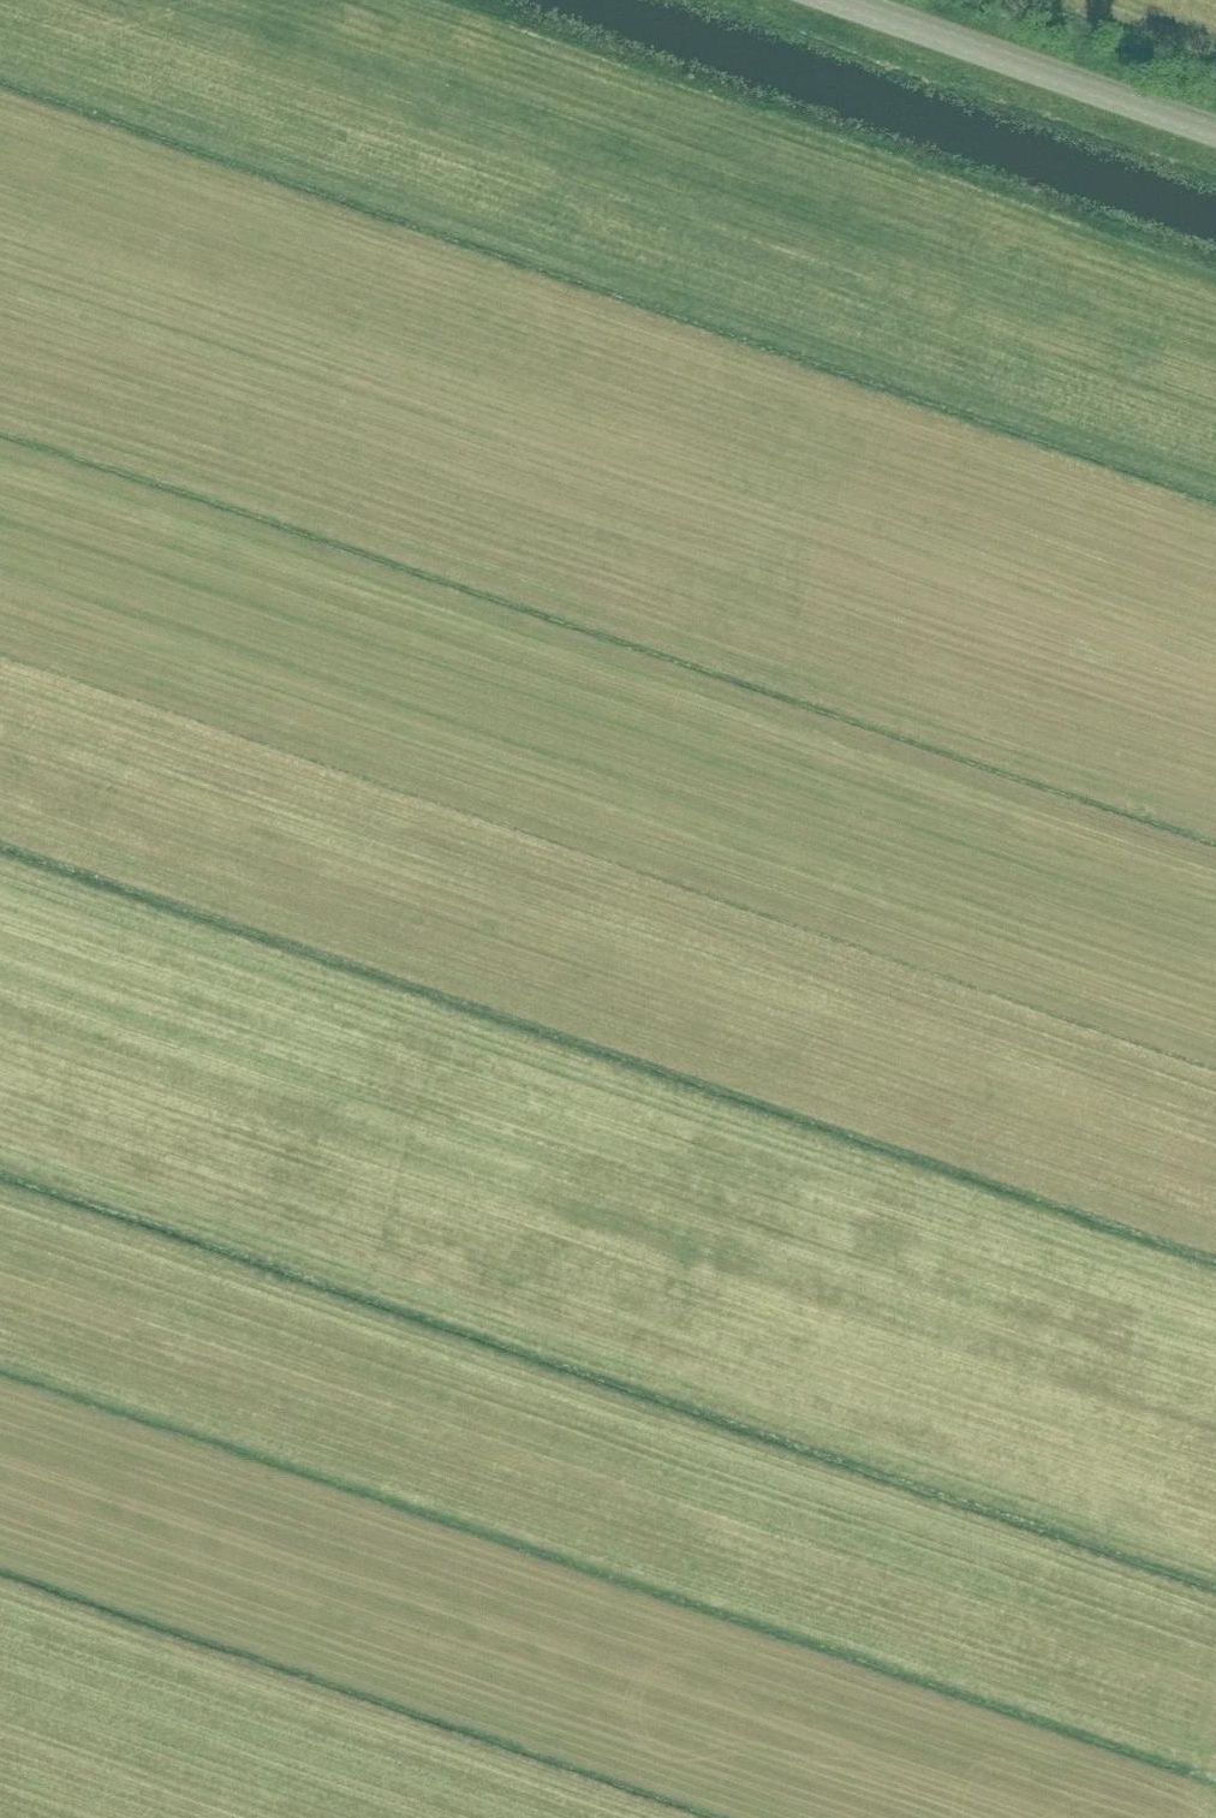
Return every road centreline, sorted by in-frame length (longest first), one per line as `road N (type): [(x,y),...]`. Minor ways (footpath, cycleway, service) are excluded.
road 1 (tertiary): [(1215,133),(830,0)]

